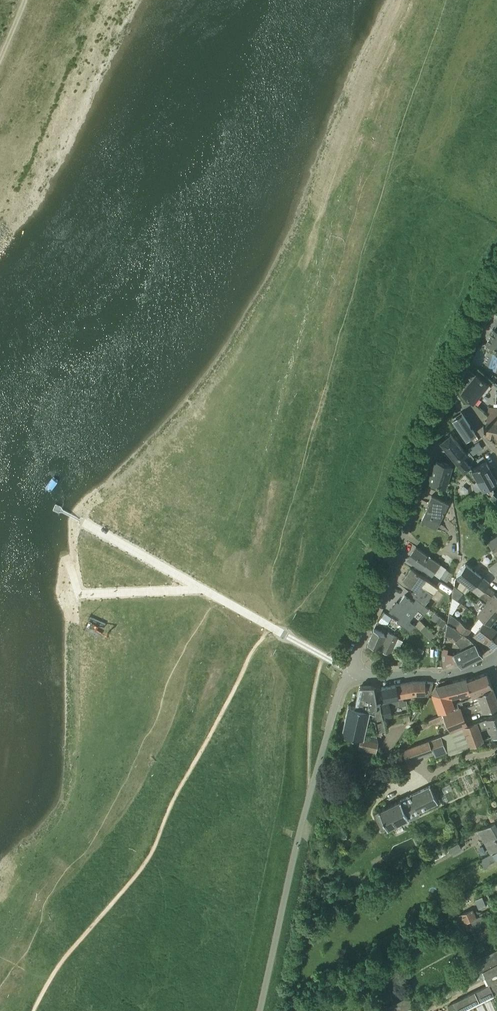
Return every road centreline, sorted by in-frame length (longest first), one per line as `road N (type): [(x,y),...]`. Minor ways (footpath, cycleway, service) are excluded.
road 1 (unclassified): [(259,1010),(310,795),(350,671)]
road 2 (unclassified): [(350,671),(452,391)]
road 3 (unclassified): [(350,671),(443,677),(491,661)]
road 4 (track): [(310,795),(312,703),(323,656)]

